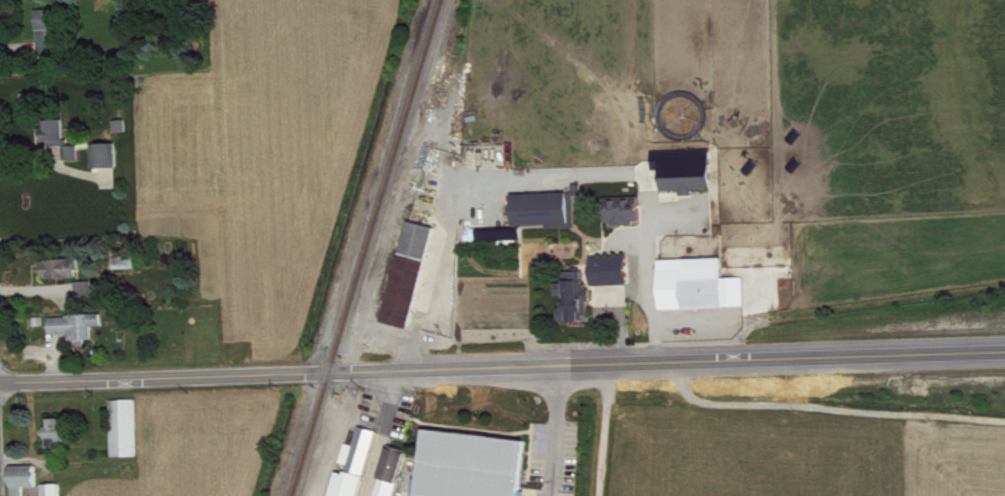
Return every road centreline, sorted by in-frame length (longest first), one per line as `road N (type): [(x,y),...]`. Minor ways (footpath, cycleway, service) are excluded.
road 1 (tertiary): [(0,381),(1004,352)]

